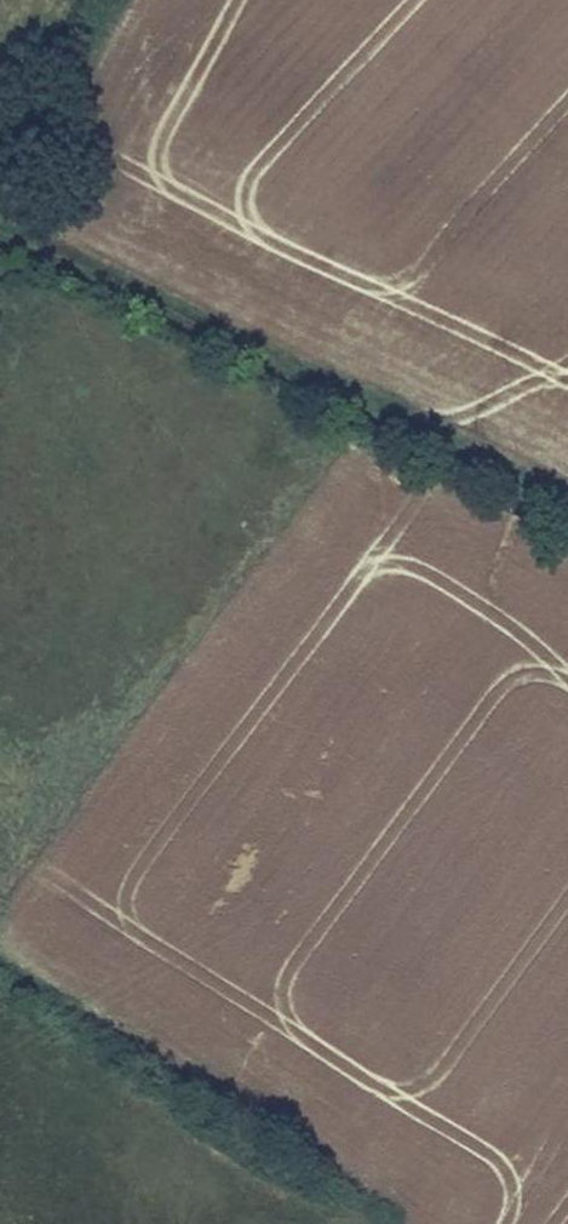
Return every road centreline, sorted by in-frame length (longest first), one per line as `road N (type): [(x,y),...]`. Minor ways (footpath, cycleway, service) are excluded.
road 1 (track): [(0,234),(567,521)]

